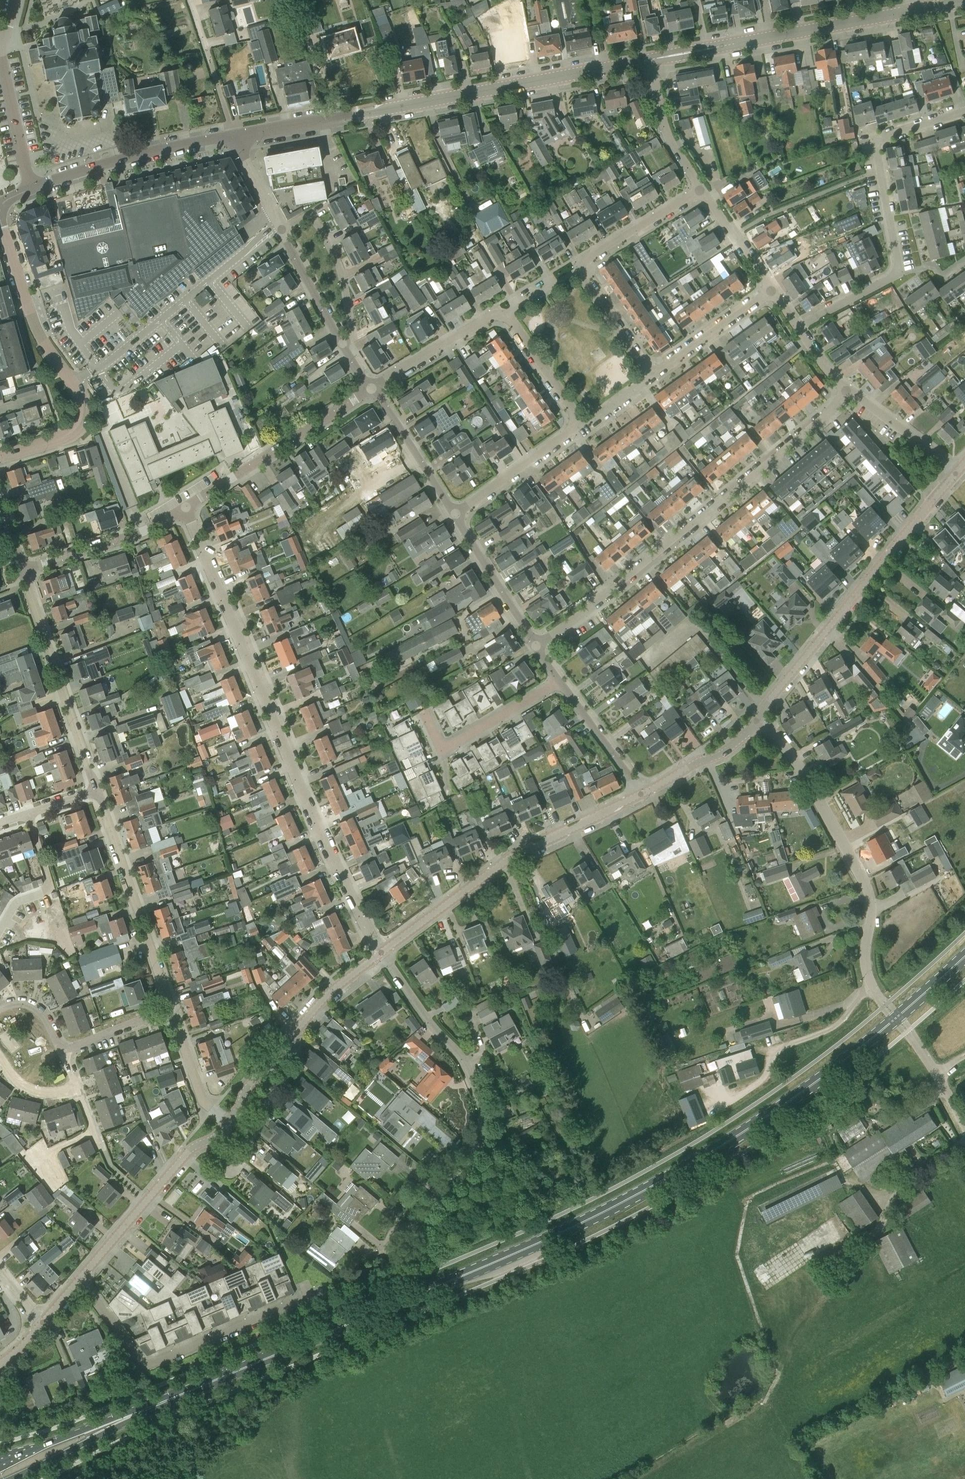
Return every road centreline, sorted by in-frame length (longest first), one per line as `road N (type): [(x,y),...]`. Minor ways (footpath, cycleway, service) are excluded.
road 1 (primary): [(99,1427),(541,1243),(748,1130),(895,1018)]
road 2 (residential): [(380,953),(321,834),(185,508)]
road 3 (unclassified): [(234,135),(650,60)]
road 4 (residential): [(536,647),(826,417),(848,389)]
road 5 (unclassified): [(895,1018),(868,981),(866,890),(817,794),(759,716)]
road 6 (residential): [(798,327),(896,269),(878,140),(964,112)]
road 7 (residential): [(416,1228),(479,1146),(482,1113),(462,1057),(380,953)]
road 8 (unclassified): [(759,716),(959,470)]
road 9 (unclassified): [(0,458),(73,432),(81,416),(76,389),(33,320),(0,222)]
road 10 (unclassified): [(380,953),(505,860),(642,795)]
road 11 (residential): [(81,1278),(144,1363),(318,1294)]
road 12 (unclassified): [(650,60),(912,11)]
road 13 (residential): [(96,792),(22,570)]
road 14 (residential): [(172,1010),(96,792)]
road 15 (residential): [(185,508),(372,389)]
road 16 (unclassified): [(81,1278),(183,1157),(228,1122)]
road 17 (unclassified): [(29,190),(234,135)]
road 18 (unclassified): [(29,190),(1,51),(15,0)]
road 19 (residential): [(22,570),(141,534),(185,508)]
road 20 (residential): [(560,681),(448,746),(424,714)]
road 21 (unclassified): [(263,1069),(333,989),(380,953)]
road 22 (residential): [(282,229),(305,221),(321,230),(350,319),(342,343)]
road 23 (residential): [(372,389),(490,315),(508,312)]
road 24 (residential): [(536,647),(454,513)]
road 25 (residential): [(454,513),(582,423)]
road 26 (residential): [(649,375),(772,291)]
road 27 (residential): [(454,513),(372,389)]
road 28 (residential): [(577,270),(702,190)]
road 29 (unclassified): [(642,795),(722,753),(759,716)]
road 30 (residential): [(702,190),(671,140),(650,60)]
road 31 (residential): [(642,795),(560,681)]
road 32 (residential): [(959,470),(848,389)]
road 33 (residential): [(582,423),(508,312)]
road 34 (residential): [(228,1122),(203,1102),(172,1010)]
road 35 (residential): [(342,343),(282,229)]
road 36 (residential): [(649,375),(577,270)]
road 37 (residential): [(772,291),(702,190)]

